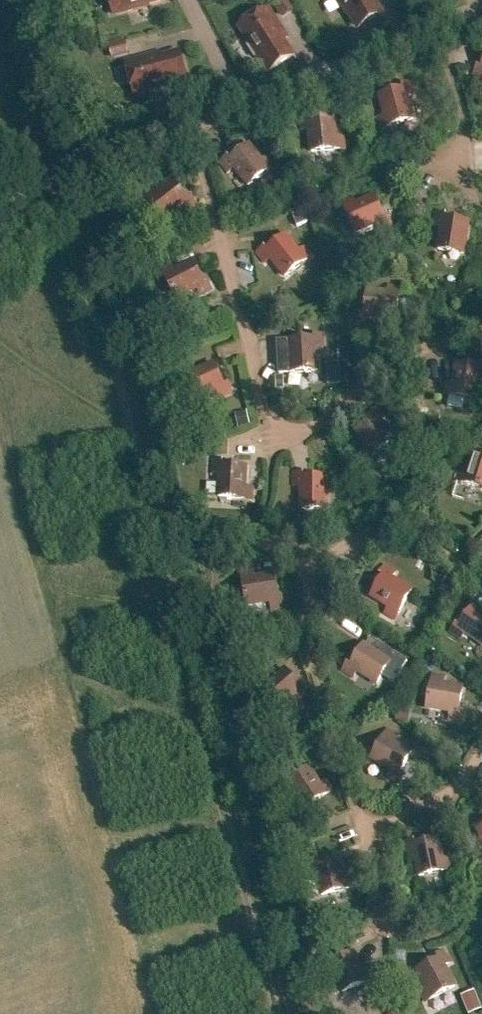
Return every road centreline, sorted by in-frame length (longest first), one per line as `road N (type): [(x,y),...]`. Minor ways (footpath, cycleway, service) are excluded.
road 1 (track): [(54,180),(81,226),(279,1013)]
road 2 (track): [(0,27),(31,144),(54,180)]

